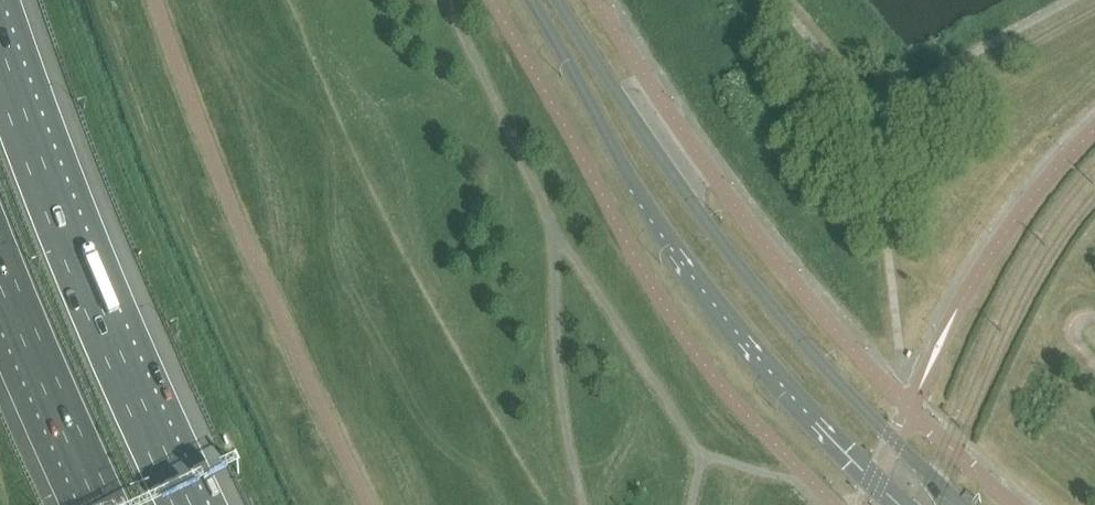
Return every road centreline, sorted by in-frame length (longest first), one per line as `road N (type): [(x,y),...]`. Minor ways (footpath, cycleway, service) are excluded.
road 1 (secondary): [(963,504),(859,403),(741,268),(561,0)]
road 2 (secondary): [(531,0),(669,234),(761,349),(912,504)]
road 3 (motorway): [(182,504),(92,306),(0,65)]
road 4 (motorway): [(0,265),(105,504)]

